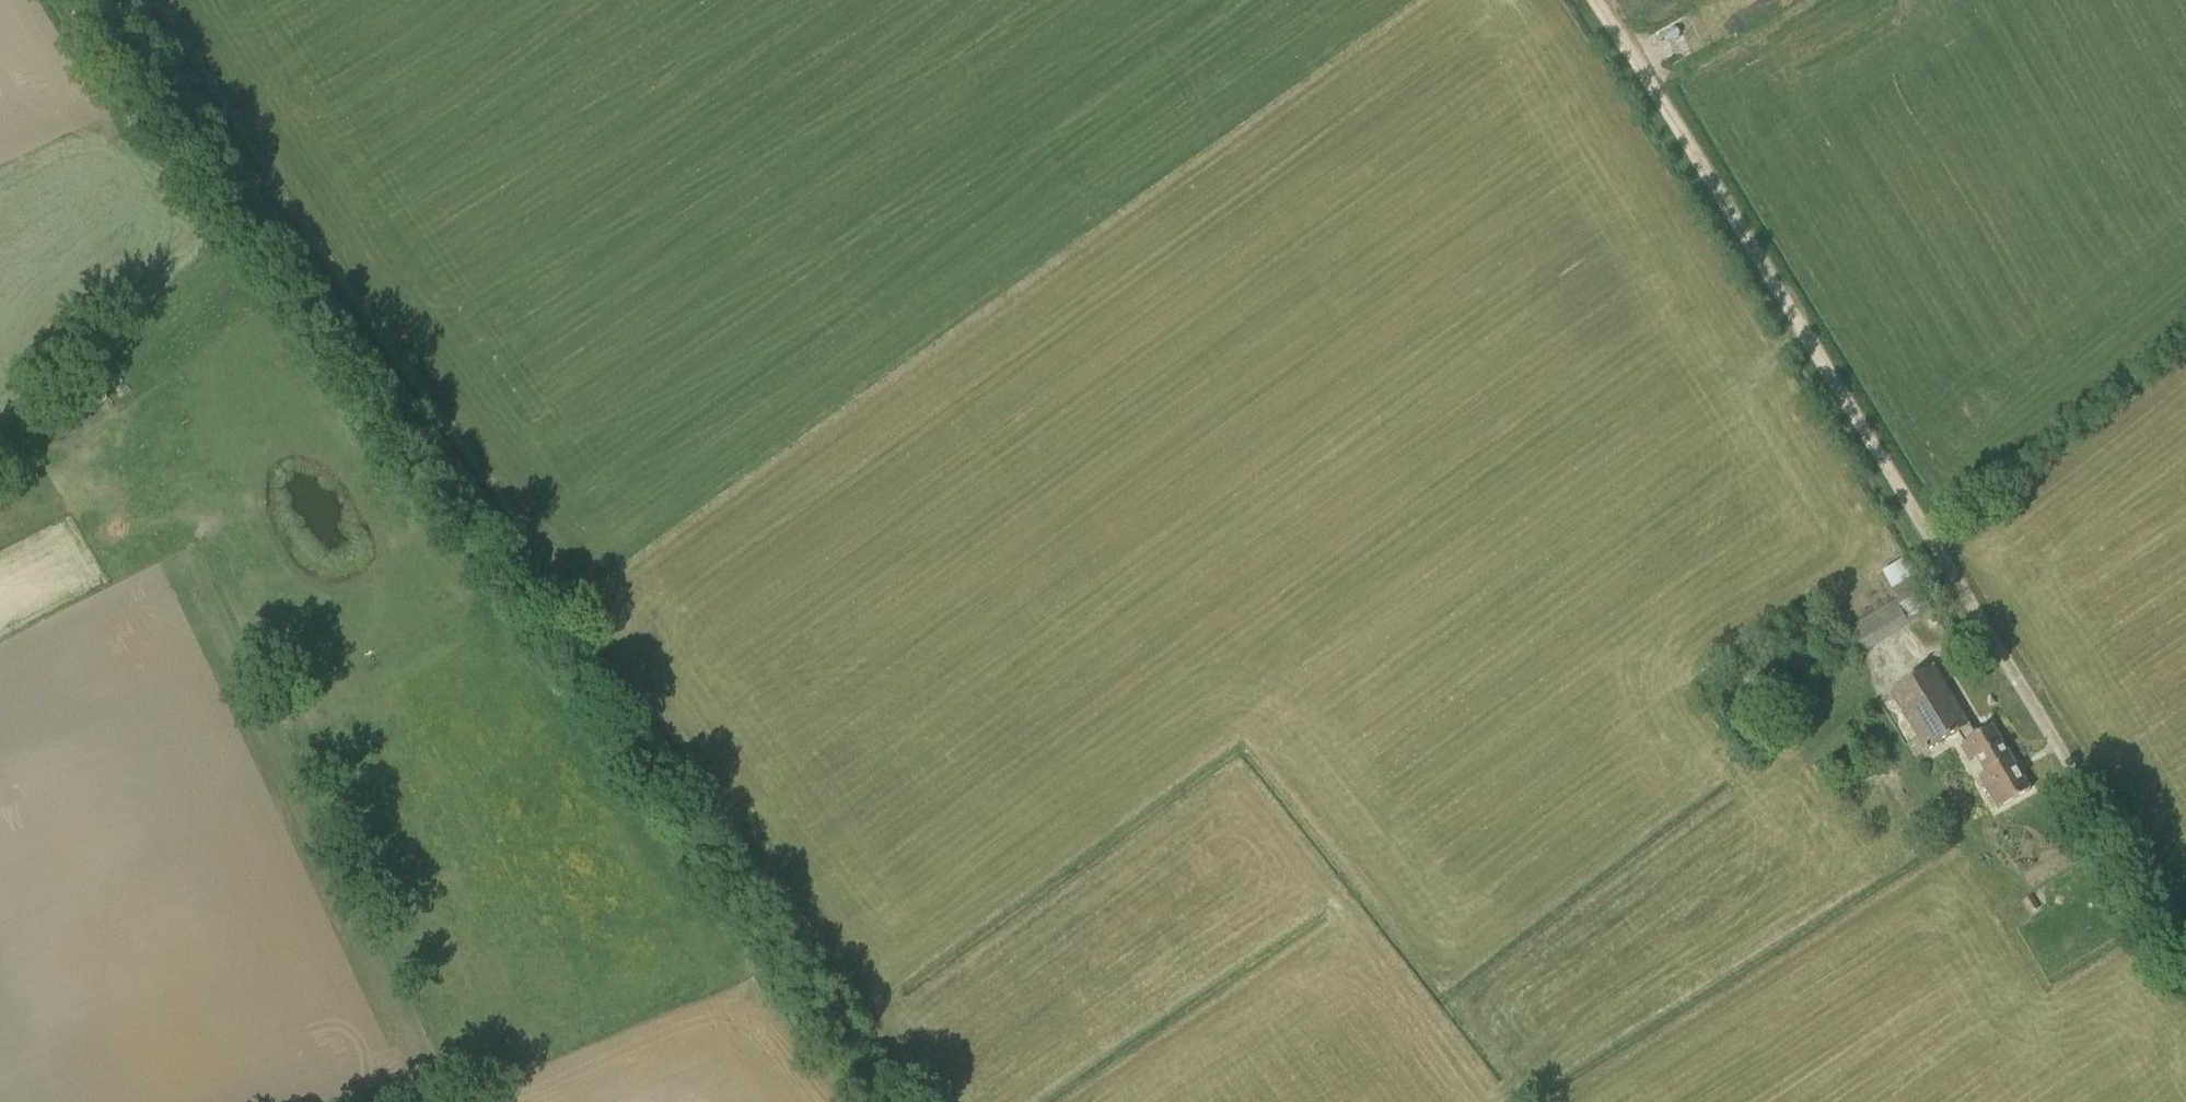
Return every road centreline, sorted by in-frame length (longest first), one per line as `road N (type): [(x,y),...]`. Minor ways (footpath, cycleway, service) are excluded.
road 1 (track): [(1599,0),(2185,954)]

